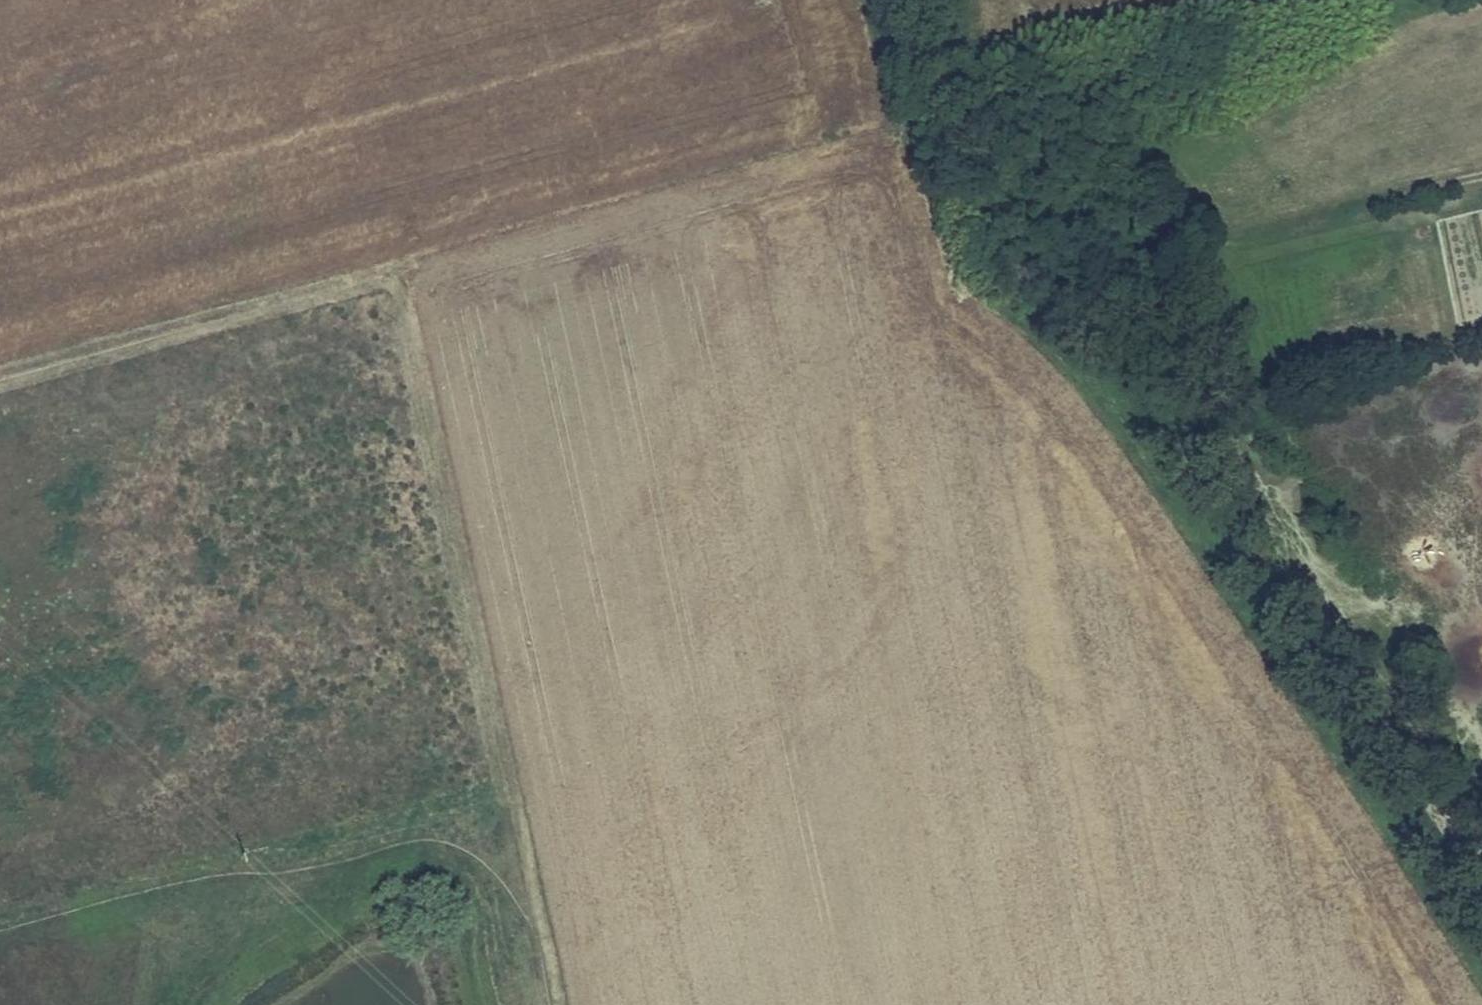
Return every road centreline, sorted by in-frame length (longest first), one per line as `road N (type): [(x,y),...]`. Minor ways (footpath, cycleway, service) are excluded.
road 1 (track): [(550,1004),(531,918),(492,864),(453,840),(410,832),(263,878),(0,927)]

